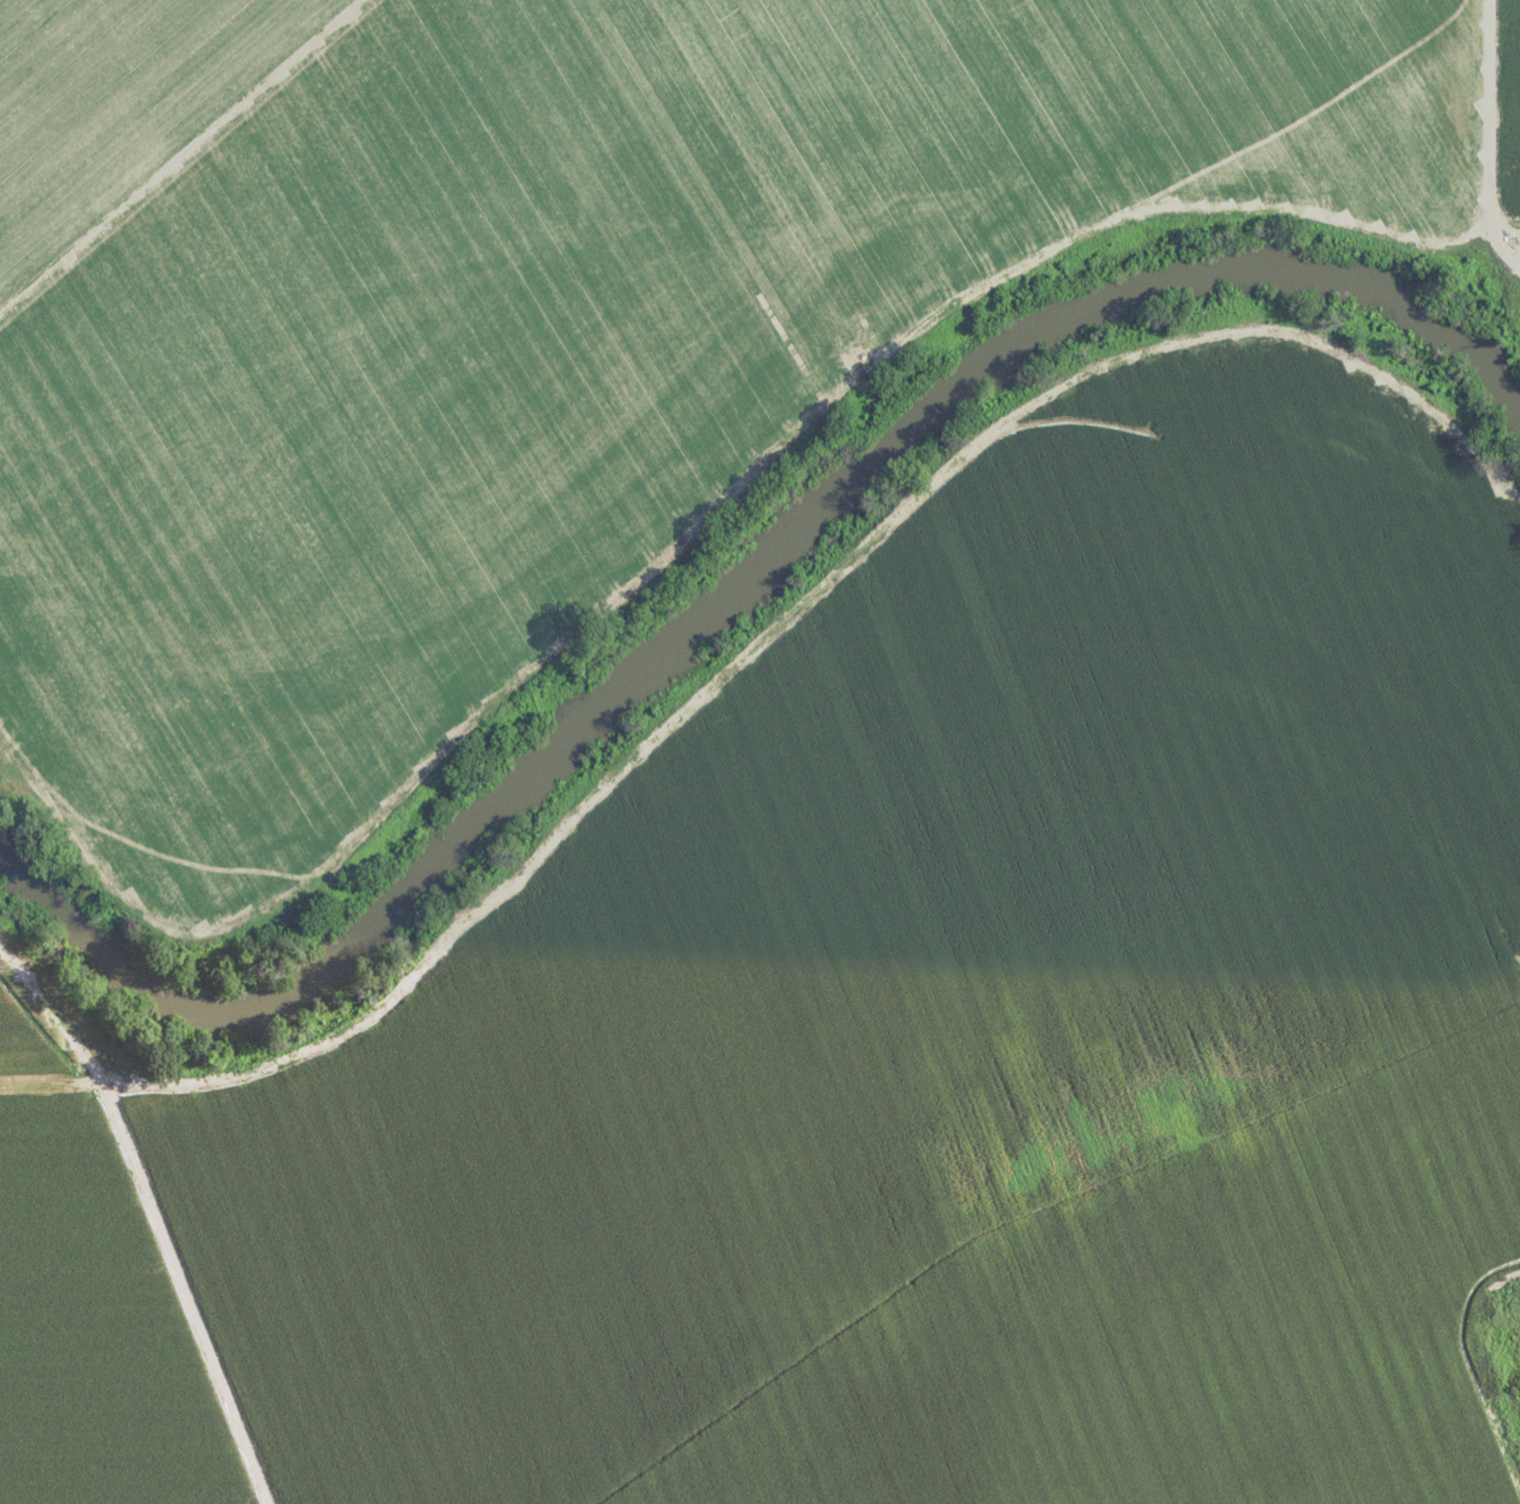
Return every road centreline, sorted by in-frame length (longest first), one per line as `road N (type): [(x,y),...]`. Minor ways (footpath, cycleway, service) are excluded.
road 1 (track): [(1519,287),(1500,267),(1265,204),(1188,203),(1119,217),(1032,260),(885,356),(425,771),(317,883),(244,923),(195,929),(162,918),(101,872),(0,753)]
road 2 (track): [(0,950),(87,1059),(262,1503)]
road 3 (track): [(0,317),(366,0)]

